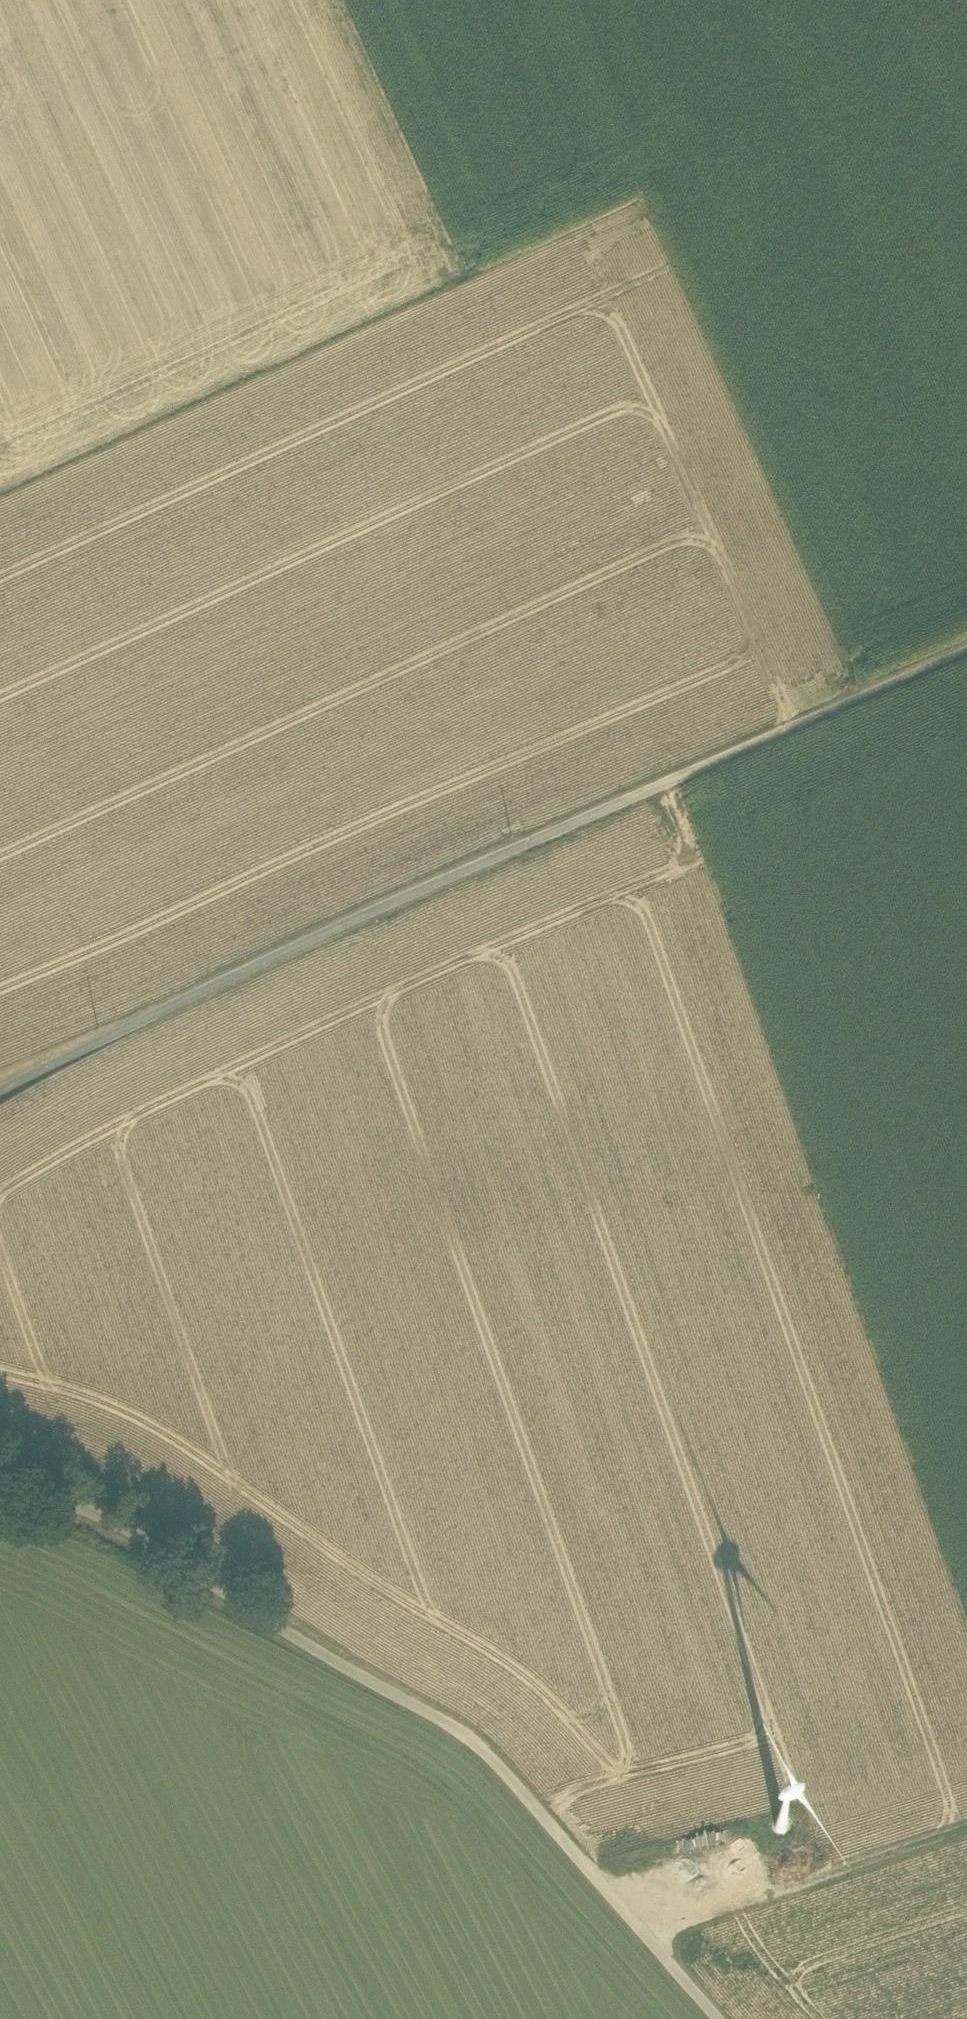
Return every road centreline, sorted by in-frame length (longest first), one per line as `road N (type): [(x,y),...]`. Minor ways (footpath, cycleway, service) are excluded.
road 1 (unclassified): [(0,1088),(412,892),(966,650)]
road 2 (unclassified): [(0,1486),(83,1505),(479,1738),(721,2018)]

